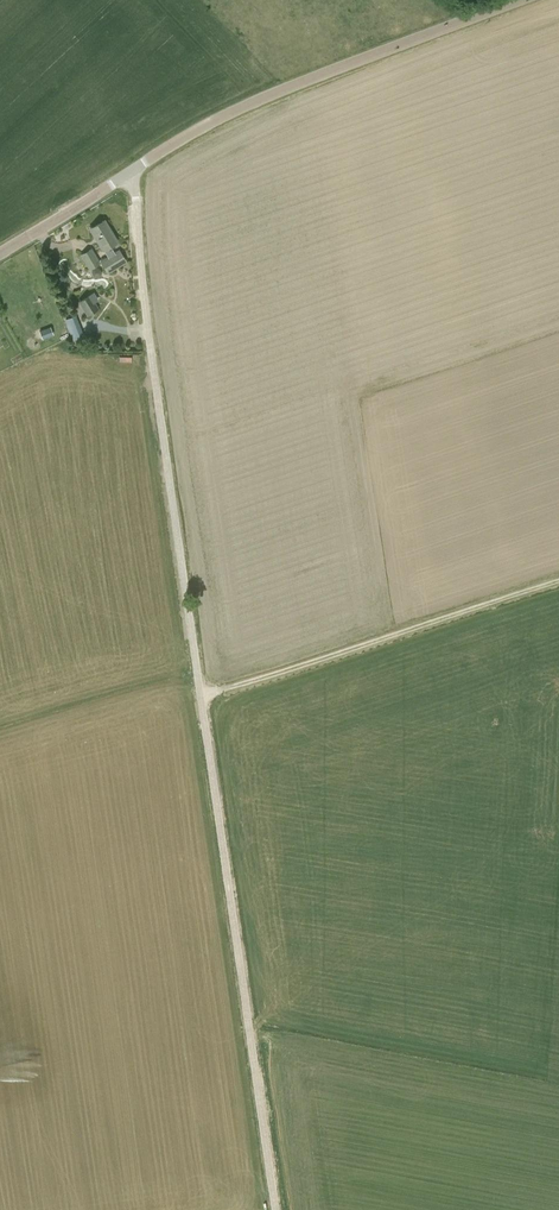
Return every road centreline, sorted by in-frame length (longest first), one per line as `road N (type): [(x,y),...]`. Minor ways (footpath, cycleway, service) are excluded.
road 1 (unclassified): [(276,1209),(129,172)]
road 2 (tertiary): [(520,0),(244,105),(129,172)]
road 3 (track): [(200,697),(558,580)]
road 4 (tertiary): [(0,252),(129,172)]

